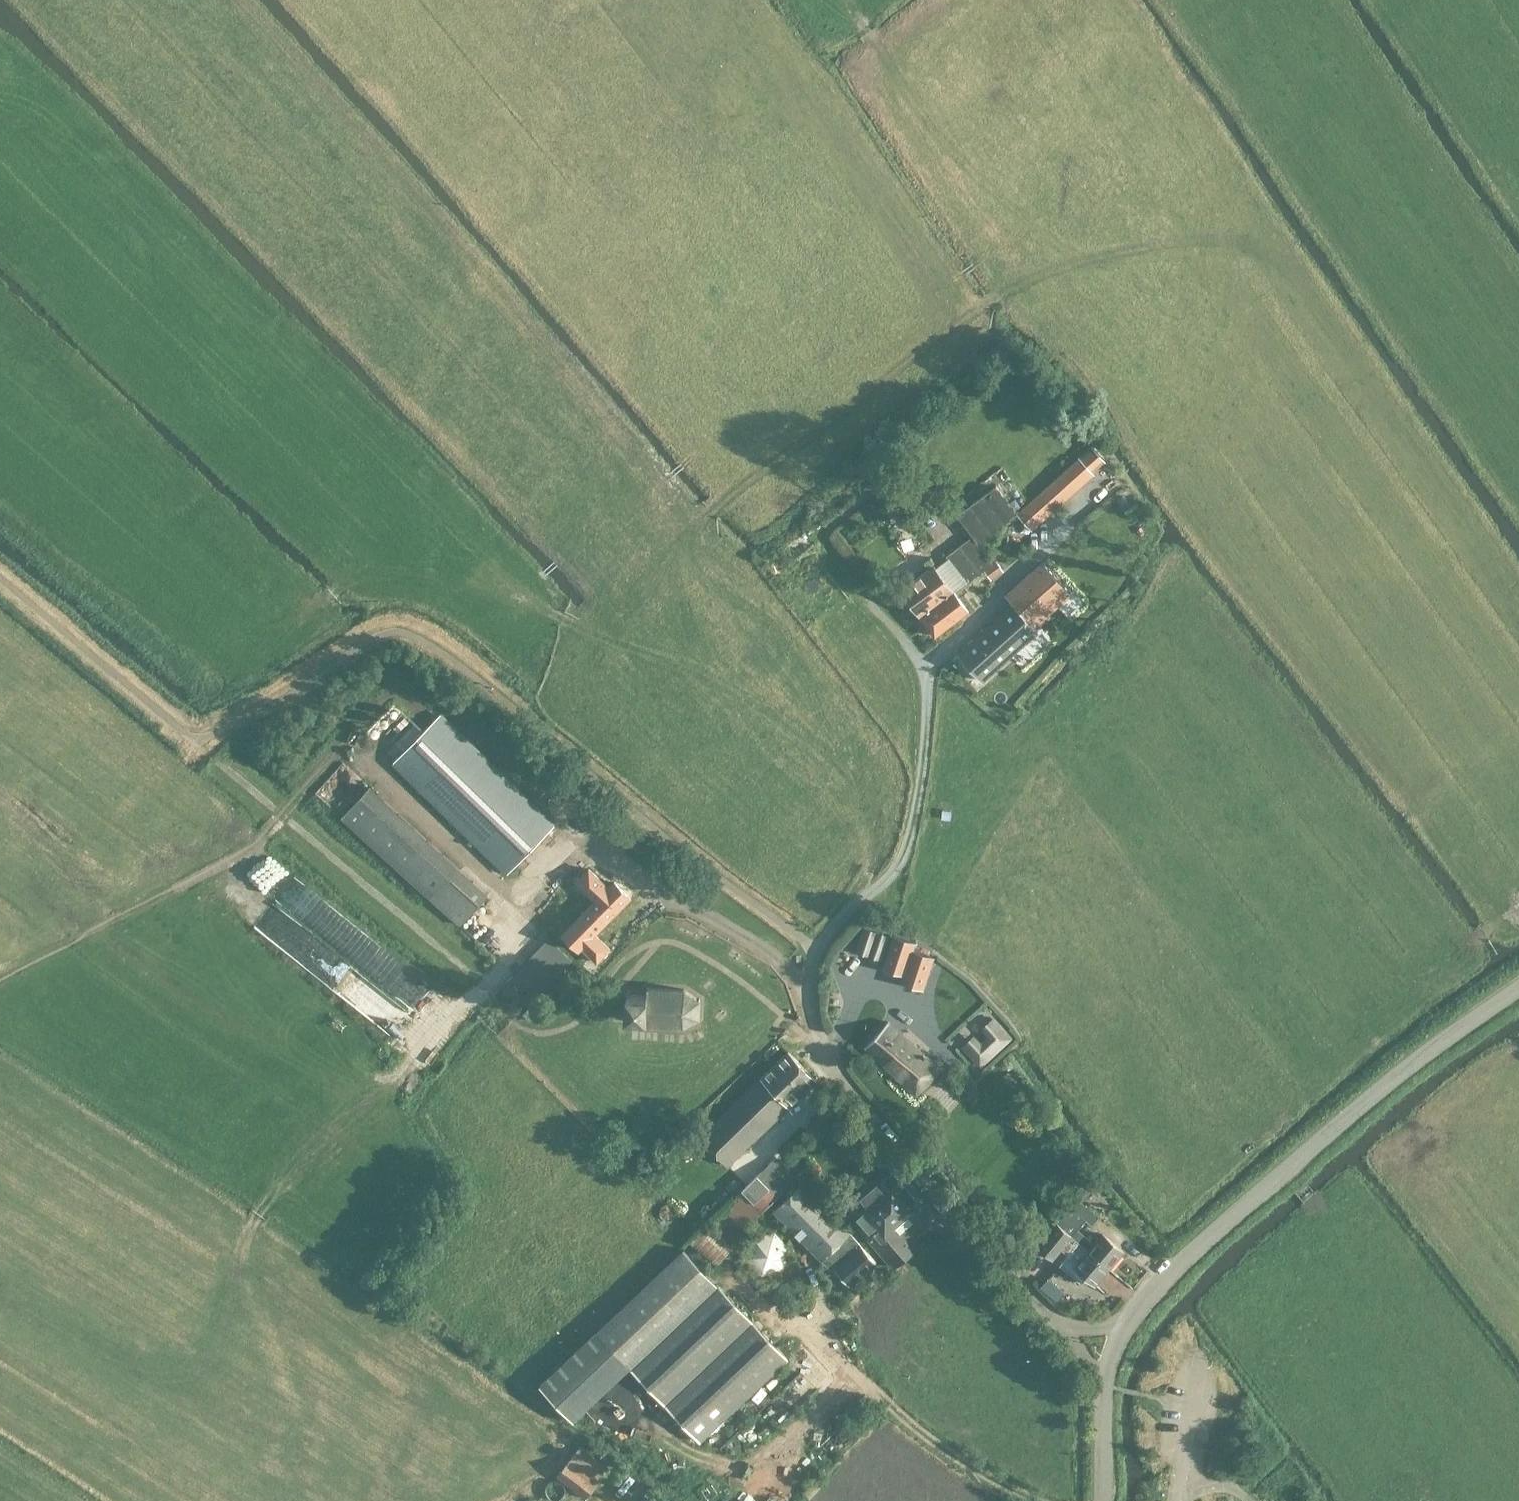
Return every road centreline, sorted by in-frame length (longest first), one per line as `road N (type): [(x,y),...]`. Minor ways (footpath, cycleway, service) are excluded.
road 1 (track): [(664,554),(989,300),(1102,245),(1163,229),(1267,263),(1518,621)]
road 2 (track): [(584,858),(560,853),(515,899),(358,747),(255,849),(0,978)]
road 3 (unclassified): [(1127,1319),(1286,1171),(1518,984)]
road 4 (unclassified): [(1063,1327),(836,1072),(811,997),(817,950)]
road 5 (track): [(874,487),(823,531),(823,554),(872,603)]

